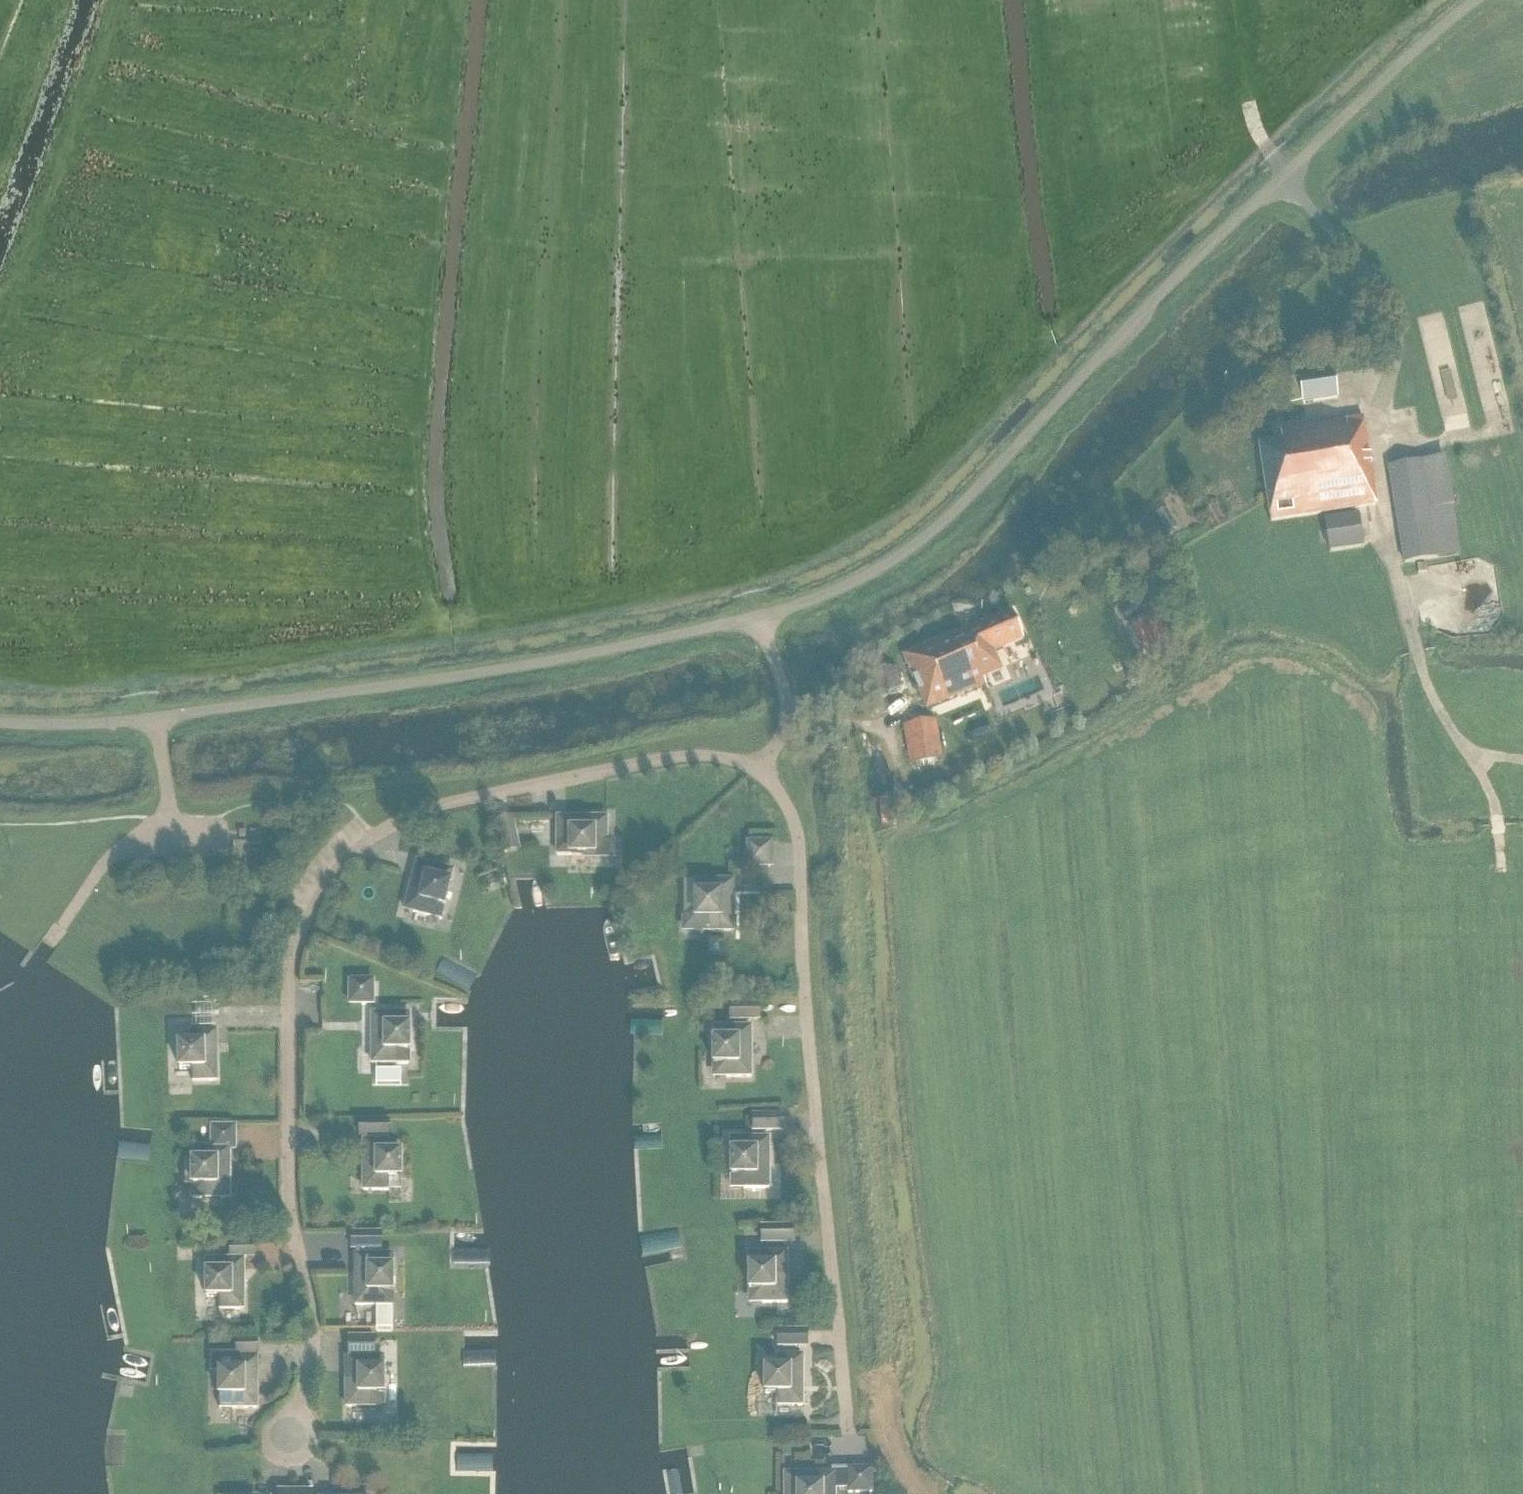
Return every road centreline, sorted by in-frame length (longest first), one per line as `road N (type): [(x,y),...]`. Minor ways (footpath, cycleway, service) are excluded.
road 1 (unclassified): [(769,772),(671,767),(443,804),(372,838),(313,902),(289,969),(292,1243),(313,1334),(293,1416)]
road 2 (unclassified): [(756,624),(873,579),(931,534),(1084,374),(1485,0)]
road 3 (unclassified): [(849,1424),(804,870),(796,819),(769,772)]
road 4 (unclassified): [(155,723),(559,667),(756,624)]
road 5 (unclassified): [(47,943),(111,857),(162,819),(155,723)]
road 6 (unclassified): [(769,772),(786,728),(786,701),(756,624)]
road 7 (unclassified): [(0,726),(155,723)]
road 8 (unclassified): [(293,1416),(271,1426),(265,1441),(282,1467),(307,1463),(317,1448),(302,1418)]

